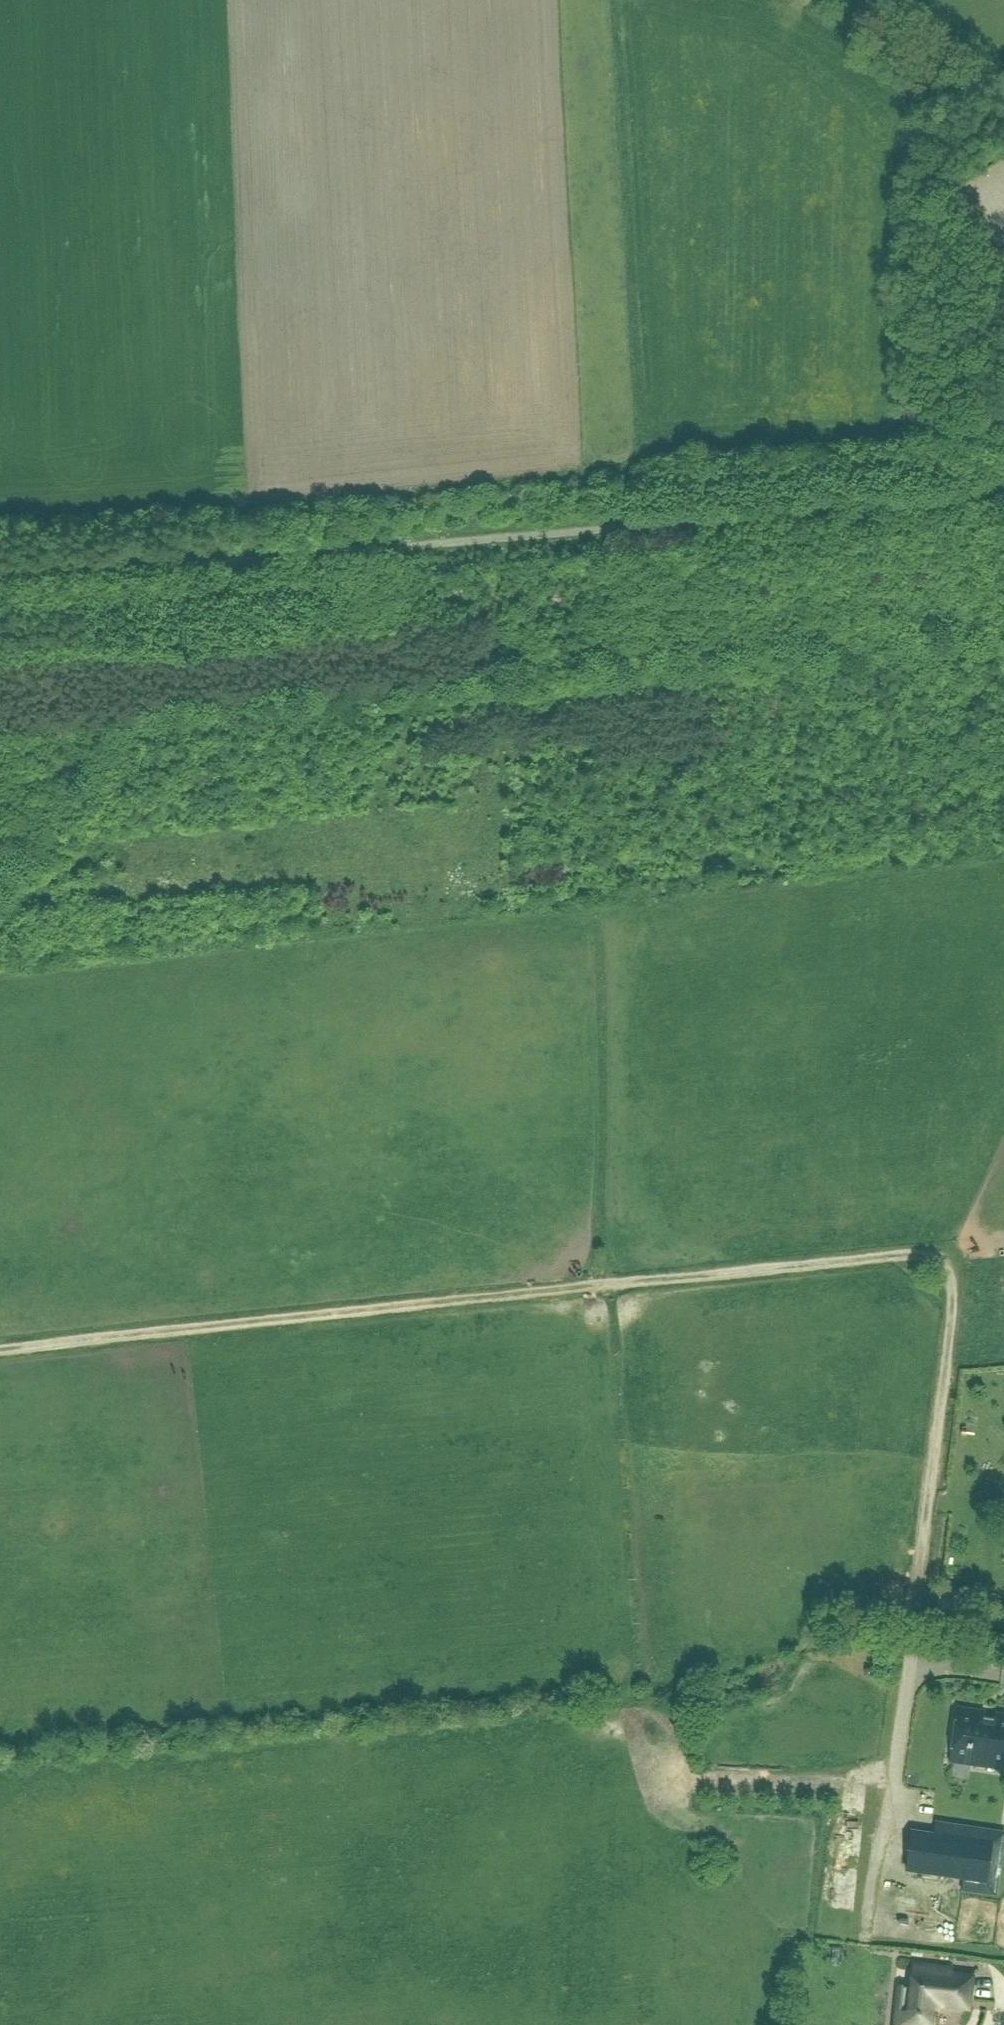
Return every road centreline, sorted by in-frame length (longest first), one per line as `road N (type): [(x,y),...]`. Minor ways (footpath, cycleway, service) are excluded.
road 1 (track): [(0,1350),(917,1253),(944,1261),(954,1285),(953,1318),(910,1643)]

